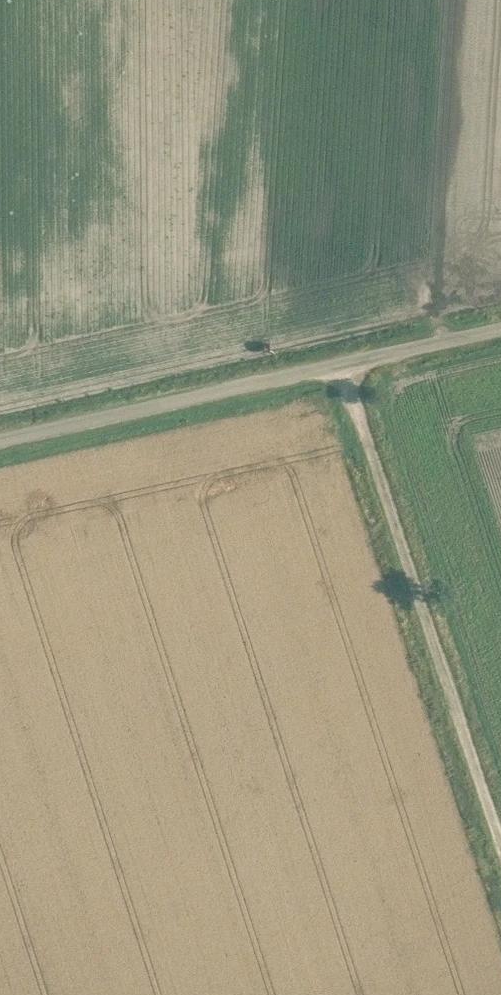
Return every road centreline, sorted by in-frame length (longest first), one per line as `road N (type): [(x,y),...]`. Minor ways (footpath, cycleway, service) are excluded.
road 1 (unclassified): [(0,439),(500,330)]
road 2 (track): [(500,838),(345,364)]

